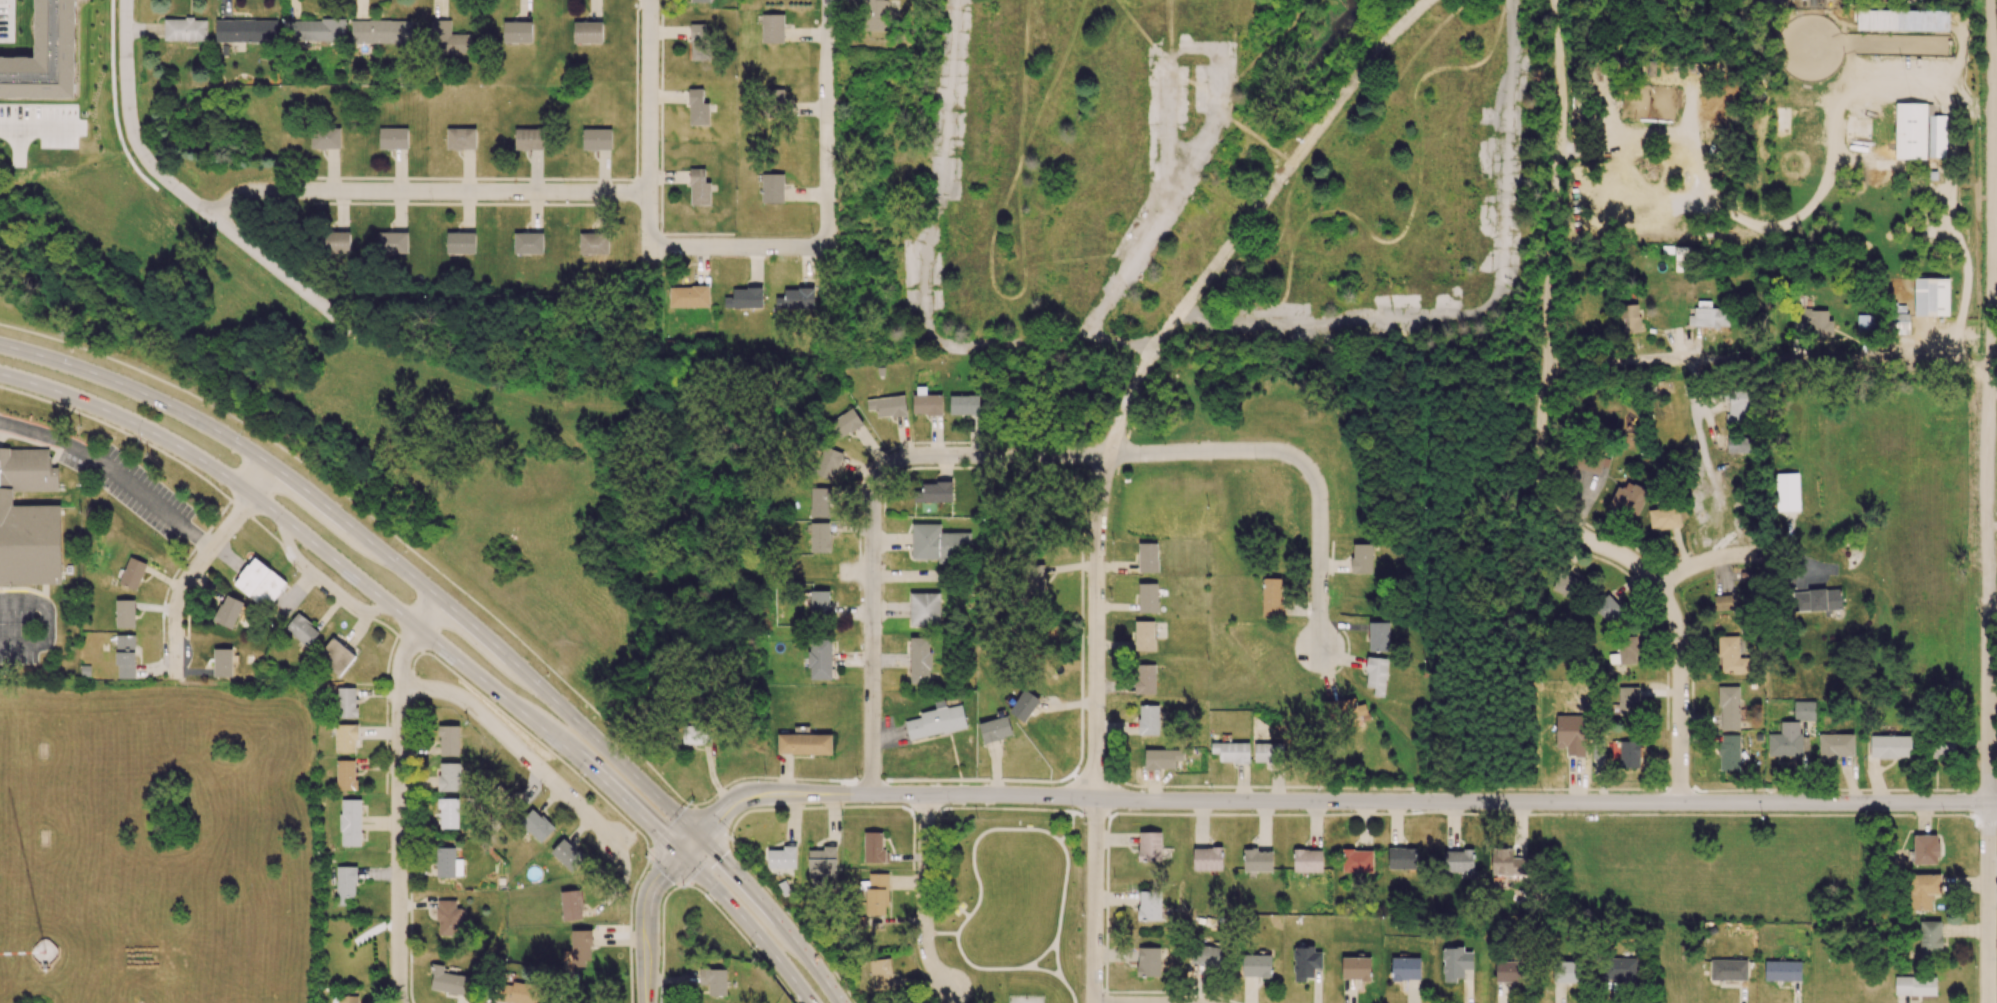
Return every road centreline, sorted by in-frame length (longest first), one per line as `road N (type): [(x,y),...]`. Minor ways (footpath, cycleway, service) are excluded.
road 1 (tertiary): [(1988,802),(752,794),(699,837)]
road 2 (residential): [(1430,0),(1362,71),(1169,329),(1124,411),(1098,520),(1096,798)]
road 3 (residential): [(1988,873),(1991,0)]
road 4 (primary): [(699,837),(499,650),(273,467),(146,395),(0,345)]
road 5 (primary): [(0,374),(150,430),(253,495),(551,737),(681,856)]
road 6 (residential): [(1501,293),(1478,314),(1296,333),(1239,332),(1185,318),(1140,345),(969,346),(934,337)]
road 7 (residential): [(1542,471),(1560,97),(1554,0)]
road 8 (residential): [(650,193),(254,192),(233,196),(213,219)]
road 9 (residential): [(1548,367),(1706,358),(1988,365)]
road 10 (residential): [(346,327),(140,152),(129,115),(126,0)]
road 11 (residential): [(399,1002),(399,674),(409,643),(441,602)]
road 12 (residential): [(1321,659),(1324,499),(1314,469),(1277,448),(1109,454)]
road 13 (residential): [(1678,803),(1680,647),(1670,608),(1648,575),(1566,523),(1542,471)]
road 14 (residential): [(934,337),(925,308),(951,0)]
road 15 (residential): [(1079,343),(1168,197),(1192,106),(1193,39)]
road 16 (residential): [(872,794),(871,497),(879,472)]
road 17 (residential): [(1501,293),(1514,0)]
road 18 (residential): [(617,841),(467,702),(445,691),(399,688)]
road 19 (residential): [(195,685),(161,678),(137,687),(132,733),(146,746),(196,751),(216,718),(195,685)]
road 20 (residential): [(176,679),(177,608),(186,582),(273,467)]
road 21 (residential): [(825,237),(827,0)]
road 22 (residential): [(1108,459),(914,450),(879,472)]
road 23 (residential): [(825,237),(803,249),(663,246),(650,234),(650,193)]
road 24 (primary): [(840,1002),(777,916),(699,837)]
road 25 (residential): [(1094,1002),(1096,798)]
road 26 (residential): [(953,988),(925,946),(926,795)]
road 27 (primary): [(681,856),(812,1002)]
road 28 (residential): [(650,193),(650,0)]
road 29 (secondary): [(647,1002),(648,904),(681,856)]
road 30 (residential): [(1987,1002),(1988,873)]

